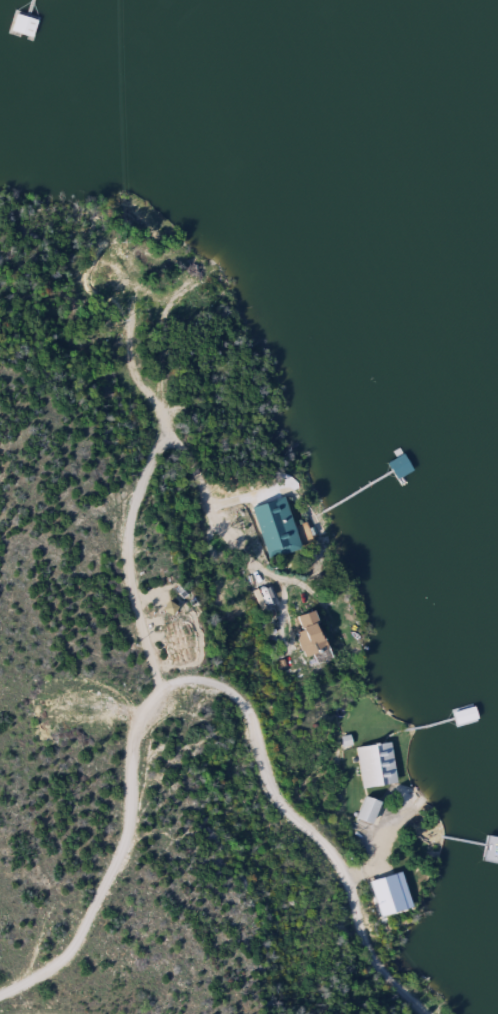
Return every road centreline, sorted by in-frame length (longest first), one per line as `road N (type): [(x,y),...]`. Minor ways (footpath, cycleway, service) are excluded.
road 1 (residential): [(442,1013),(373,924),(353,857),(287,796),(243,689),(207,675),(185,680),(147,720),(141,834),(105,889),(79,951),(0,996)]
road 2 (residential): [(172,690),(137,547),(163,424),(162,405),(139,374),(131,275)]
road 3 (residential): [(248,415),(240,382),(229,376),(182,366),(139,371)]

